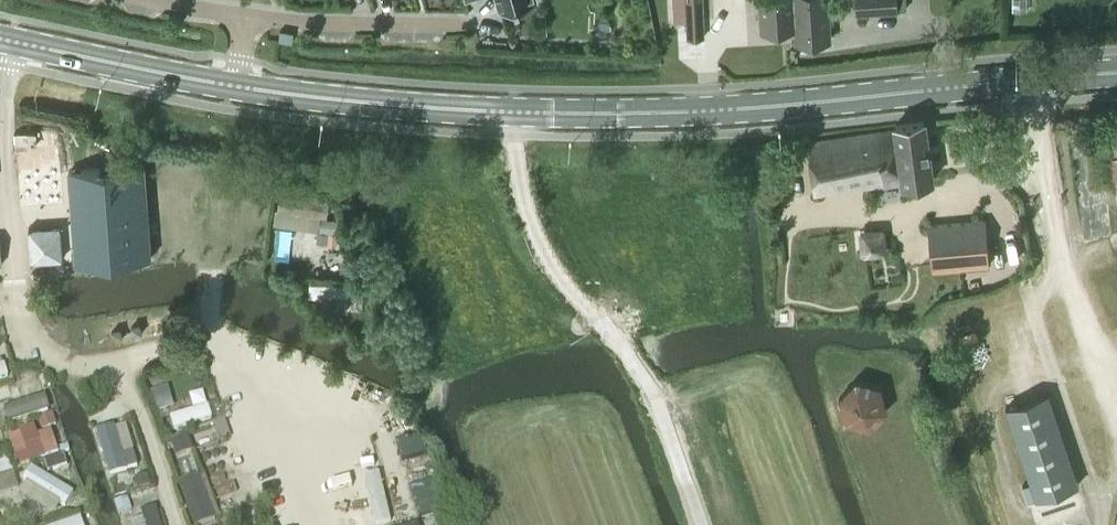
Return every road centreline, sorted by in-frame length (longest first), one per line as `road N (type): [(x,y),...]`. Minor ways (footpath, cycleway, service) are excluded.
road 1 (primary): [(1116,73),(714,108),(519,111),(231,85)]
road 2 (track): [(519,111),(521,191),(542,246),(652,389),(714,524)]
road 3 (track): [(1101,524),(1068,416),(1033,80)]
road 4 (primary): [(231,85),(0,37)]
road 5 (residential): [(470,24),(246,19)]

